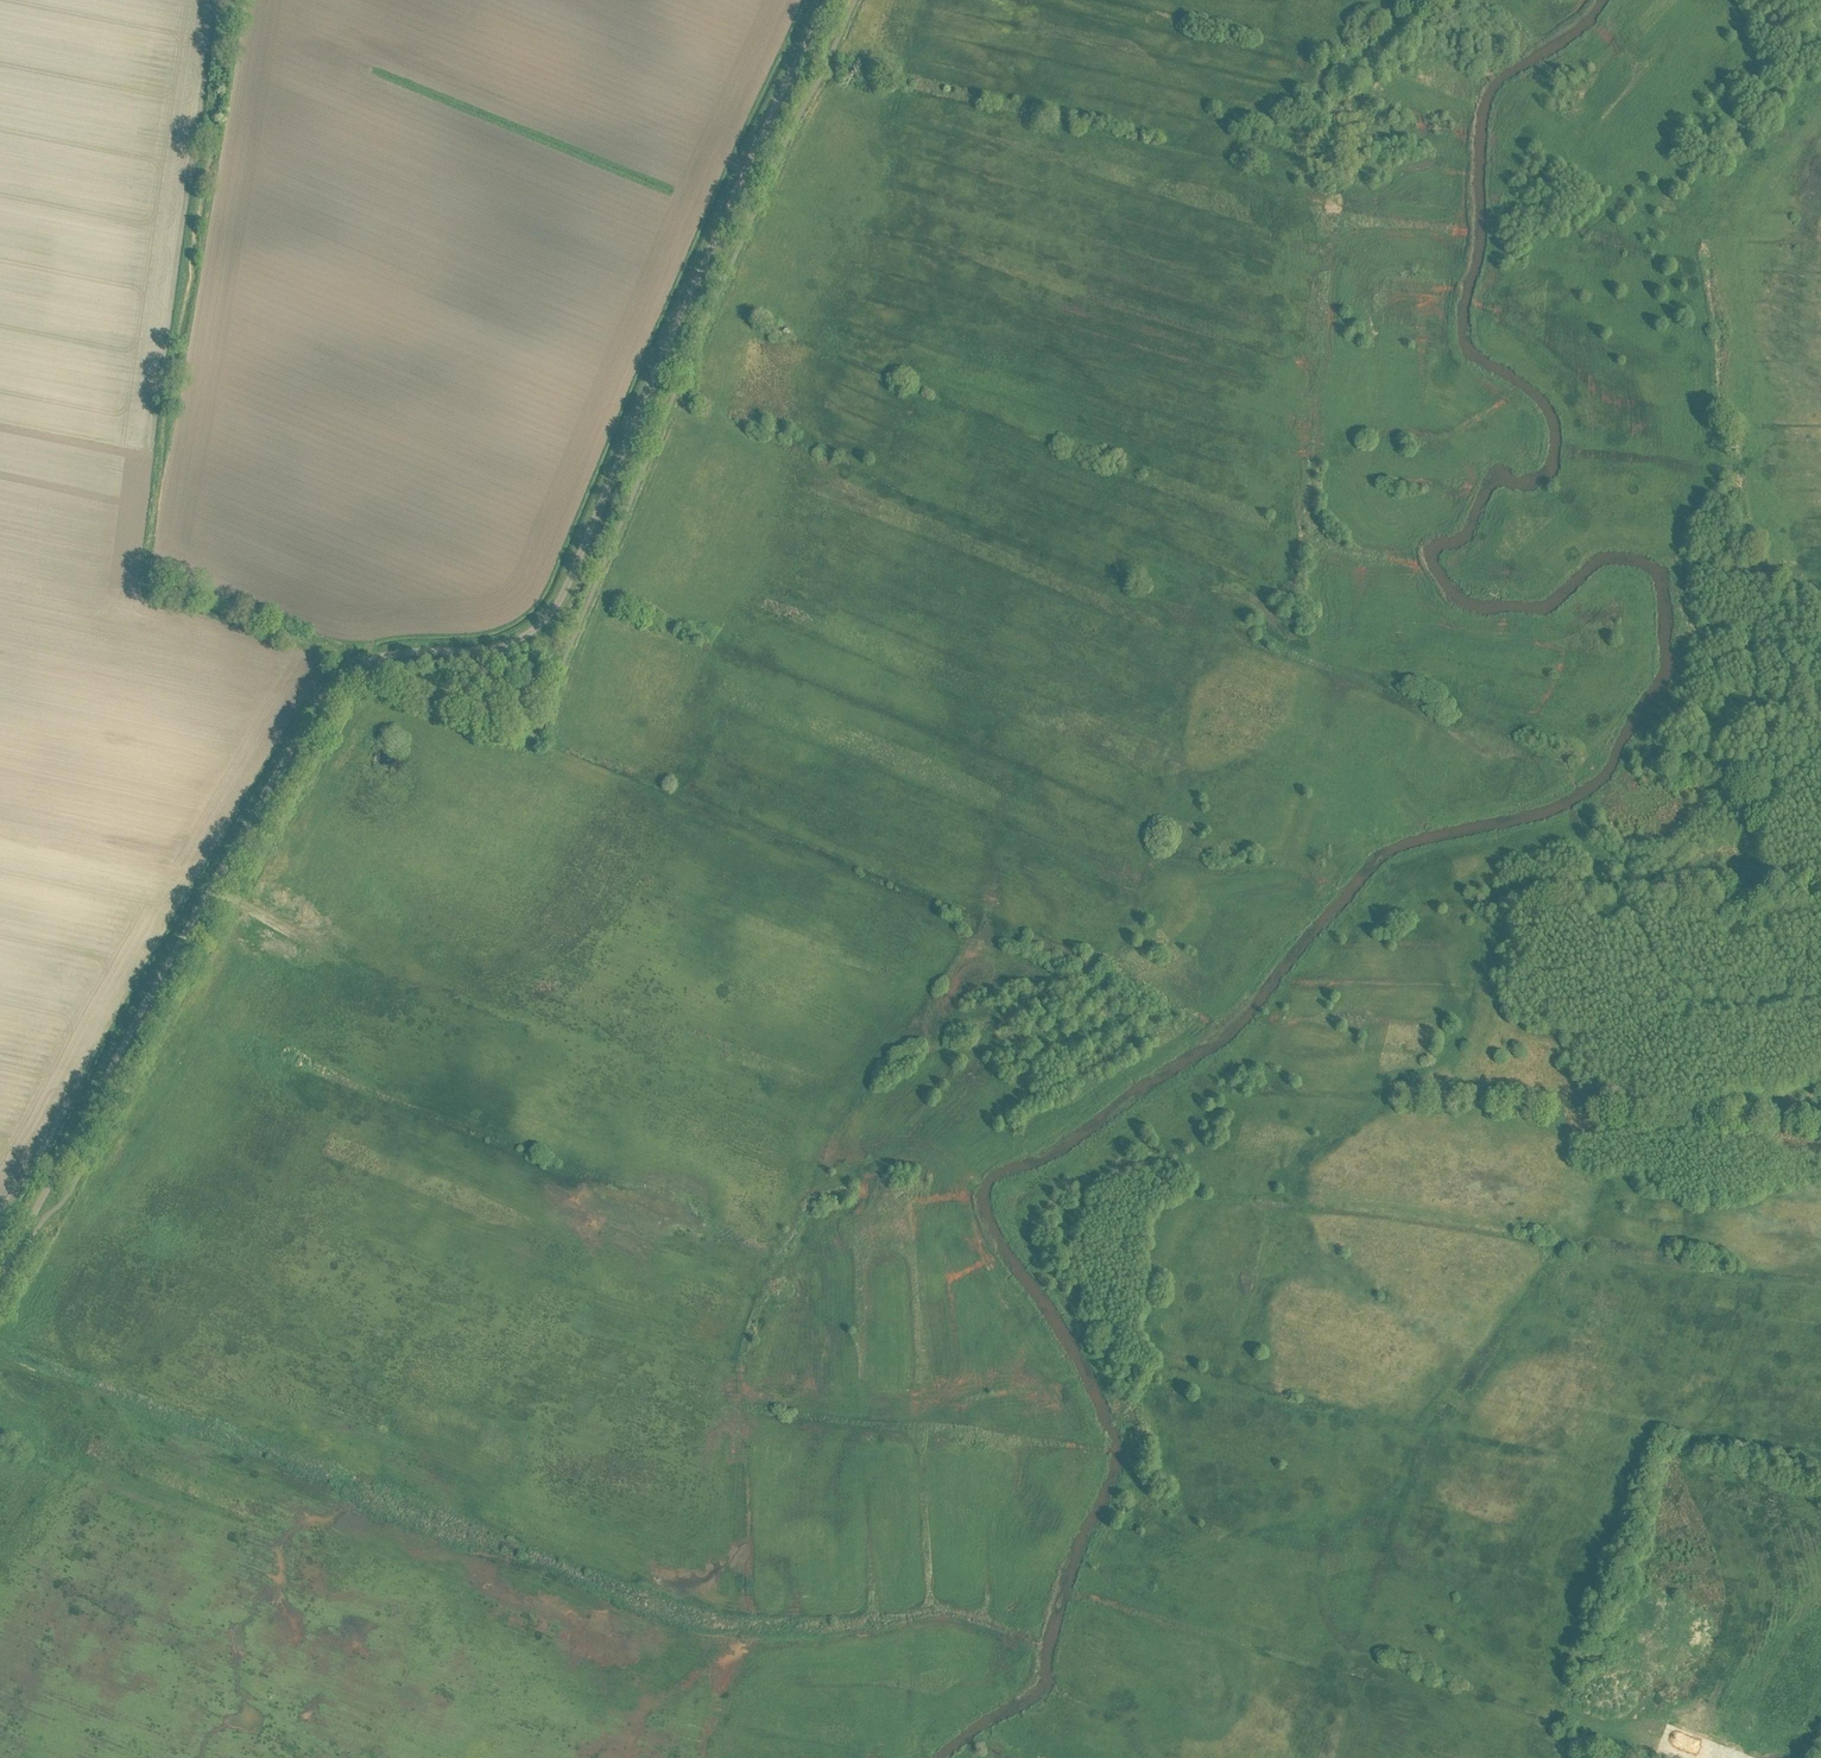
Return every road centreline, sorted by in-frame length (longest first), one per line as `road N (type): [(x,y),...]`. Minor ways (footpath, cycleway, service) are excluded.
road 1 (unclassified): [(0,1274),(317,706),(355,669),(385,656),(513,642),(538,627),(564,597),(827,0)]
road 2 (track): [(535,732),(163,591),(150,579),(148,541),(227,0)]

